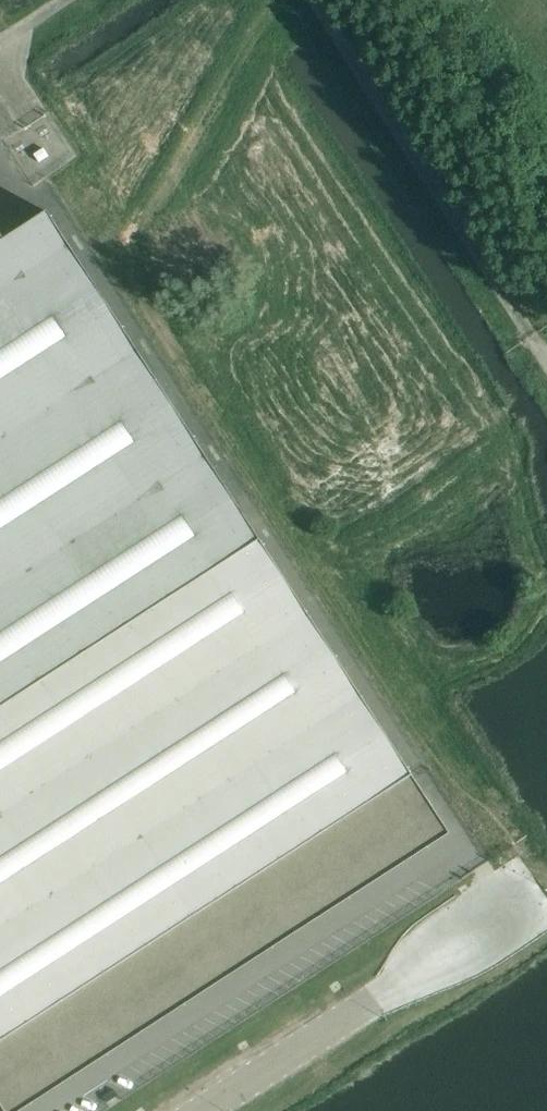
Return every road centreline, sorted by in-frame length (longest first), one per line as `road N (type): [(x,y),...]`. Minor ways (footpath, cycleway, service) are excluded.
road 1 (unclassified): [(210,1110),(546,897)]

